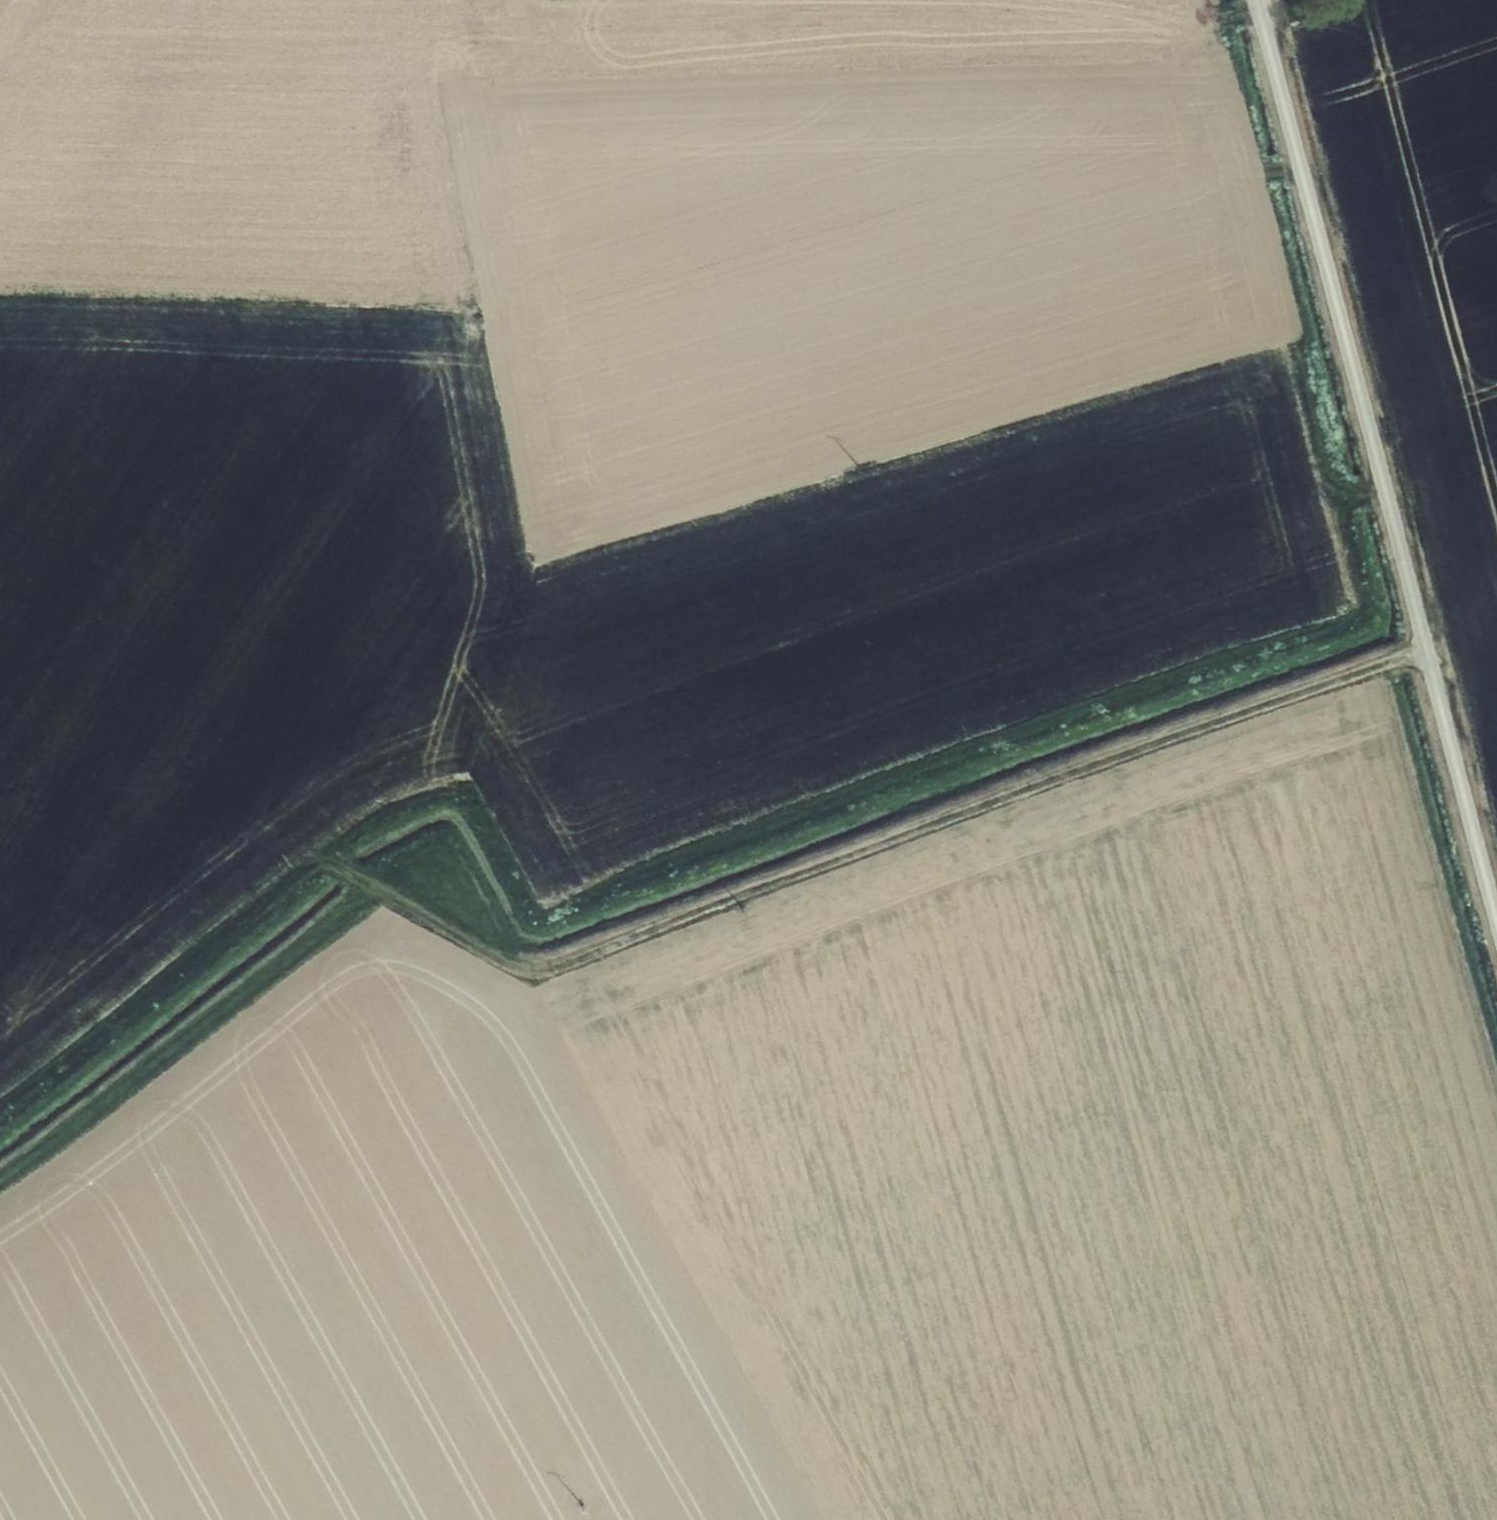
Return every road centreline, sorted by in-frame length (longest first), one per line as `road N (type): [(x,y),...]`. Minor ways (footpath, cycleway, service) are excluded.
road 1 (track): [(1426,649),(1061,775),(565,964),(508,962),(343,873),(310,875),(0,1118)]
road 2 (unclassified): [(1256,0),(1417,609)]
road 3 (unclassified): [(1496,921),(1417,609)]

